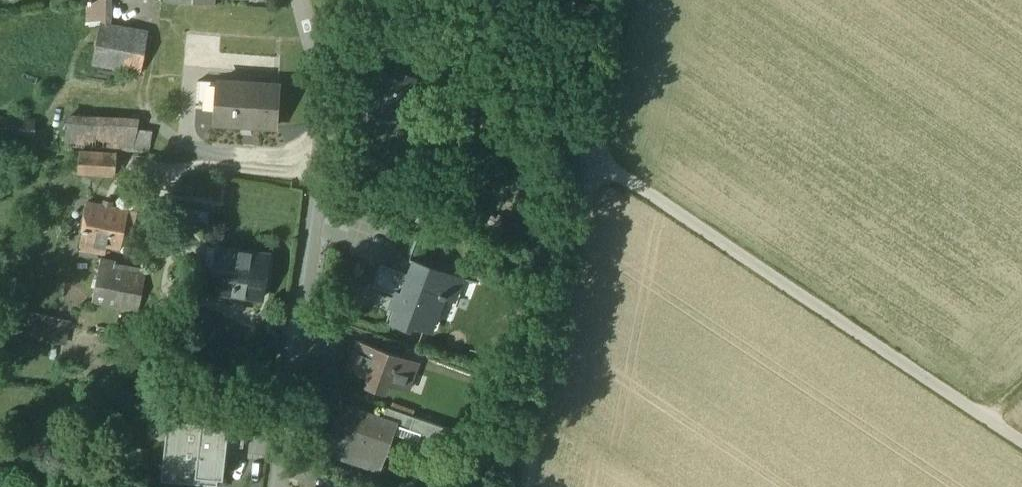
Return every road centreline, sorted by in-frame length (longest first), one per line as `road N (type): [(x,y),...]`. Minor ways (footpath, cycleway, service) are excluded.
road 1 (track): [(1021,439),(589,155)]
road 2 (residential): [(300,0),(325,113),(281,486)]
road 3 (track): [(589,155),(523,486)]
road 4 (track): [(358,0),(467,54),(589,155)]
road 5 (track): [(619,0),(589,155)]

